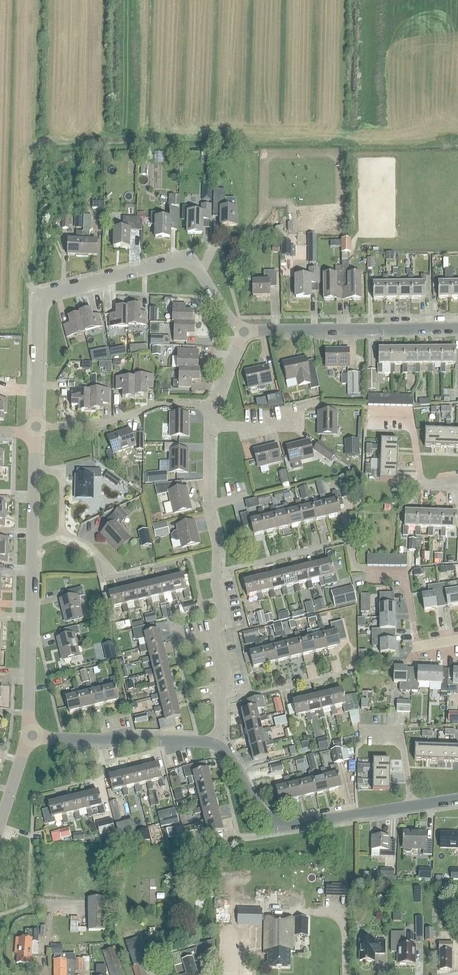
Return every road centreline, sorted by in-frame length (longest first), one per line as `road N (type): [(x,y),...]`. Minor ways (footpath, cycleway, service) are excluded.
road 1 (residential): [(36,430),(43,298),(189,259),(244,330)]
road 2 (residential): [(217,745),(227,694),(216,635),(224,621),(209,503),(210,426)]
road 3 (residential): [(457,800),(277,826),(217,745)]
road 4 (residential): [(244,330),(457,326)]
road 5 (residential): [(217,745),(27,734)]
road 6 (residential): [(29,617),(36,430)]
road 7 (residential): [(36,430),(154,407),(211,406)]
road 8 (residential): [(457,640),(416,646),(406,574),(368,571)]
road 9 (residential): [(457,484),(422,488),(411,416),(372,413)]

